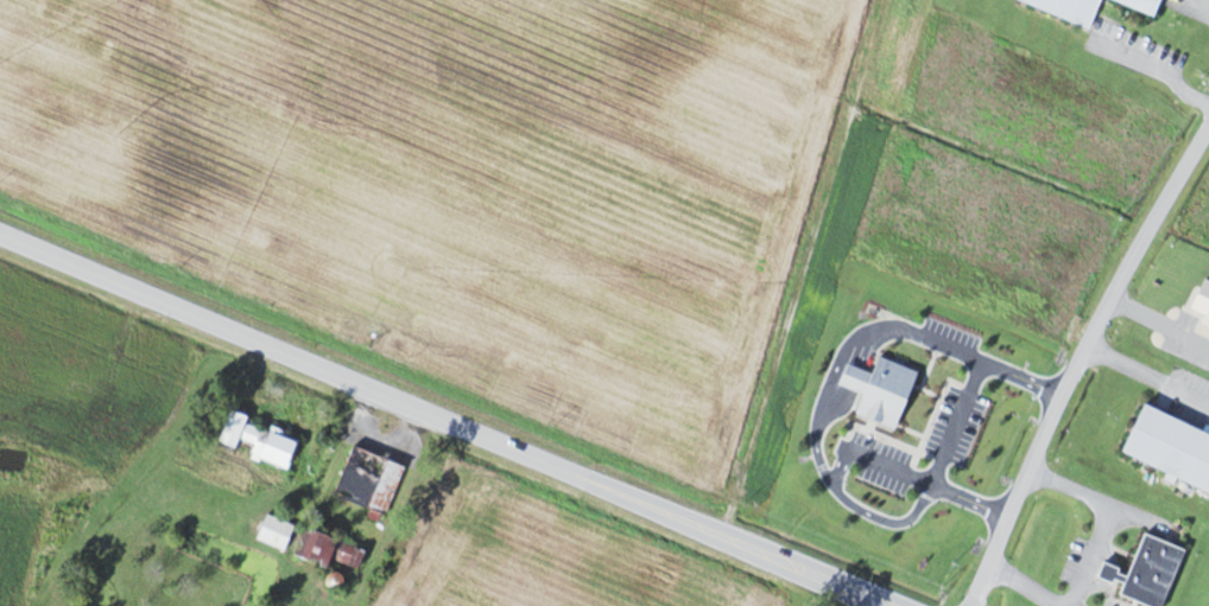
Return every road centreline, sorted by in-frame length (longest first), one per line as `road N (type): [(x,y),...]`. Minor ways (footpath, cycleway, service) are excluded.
road 1 (secondary): [(887,605),(0,233)]
road 2 (residential): [(974,605),(1088,346),(1208,135)]

